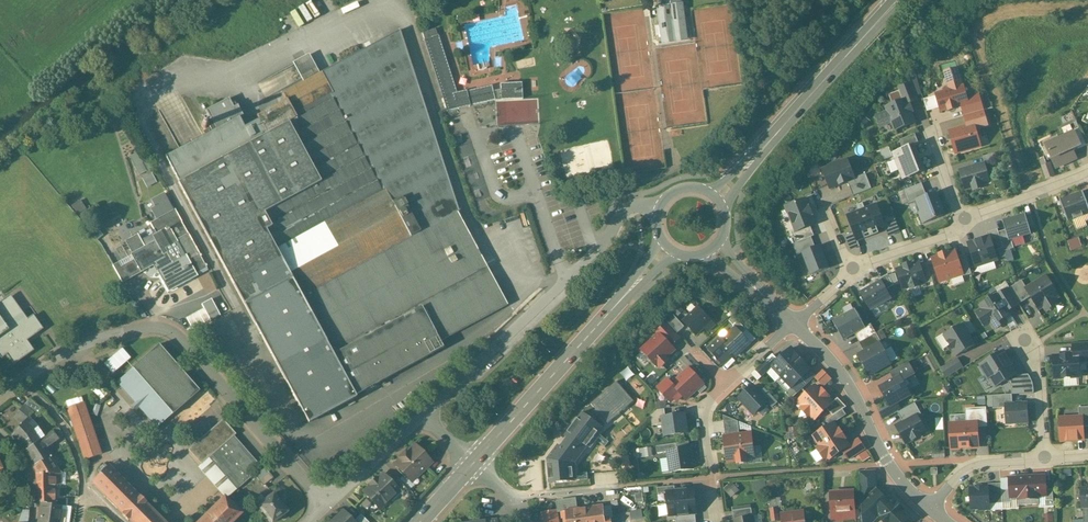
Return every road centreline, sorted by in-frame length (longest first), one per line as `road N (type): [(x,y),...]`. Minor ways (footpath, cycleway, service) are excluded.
road 1 (residential): [(324,506),(167,330),(69,349),(0,394)]
road 2 (residential): [(423,415),(570,277),(624,211),(662,206)]
road 3 (secondary): [(473,464),(671,247)]
road 4 (secondary): [(899,0),(717,200)]
road 5 (residential): [(796,324),(838,369),(886,461),(930,510)]
road 6 (residential): [(725,384),(705,416),(719,521)]
road 7 (residential): [(930,510),(969,467),(1045,458)]
road 8 (residential): [(324,506),(423,415)]
road 9 (residential): [(1087,173),(963,223)]
road 10 (residential): [(963,223),(849,273)]
road 11 (residential): [(1025,341),(1036,351),(1045,458)]

